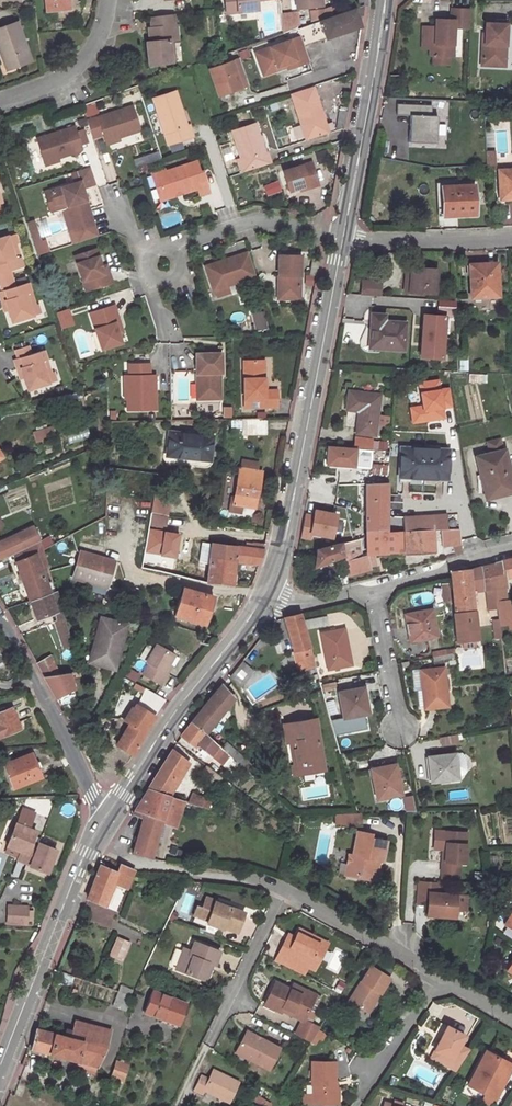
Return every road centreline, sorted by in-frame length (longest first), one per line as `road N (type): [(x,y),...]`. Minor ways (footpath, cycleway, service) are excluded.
road 1 (secondary): [(265,594),(280,561),(343,237)]
road 2 (secondary): [(107,814),(265,594)]
road 3 (secondary): [(0,1069),(91,841)]
road 4 (secondary): [(343,237),(385,0)]
road 5 (residential): [(0,620),(107,814)]
road 6 (residential): [(91,841),(129,860),(283,890)]
road 7 (residential): [(164,264),(187,242),(258,219),(343,237)]
road 8 (residential): [(283,890),(208,1047)]
road 9 (residential): [(283,890),(434,975)]
road 10 (residential): [(343,237),(511,238)]
road 11 (residential): [(0,101),(77,67),(96,47),(111,0)]
road 12 (residential): [(399,732),(371,584)]
road 13 (residential): [(371,584),(511,546)]
road 14 (residential): [(434,975),(363,1096)]

